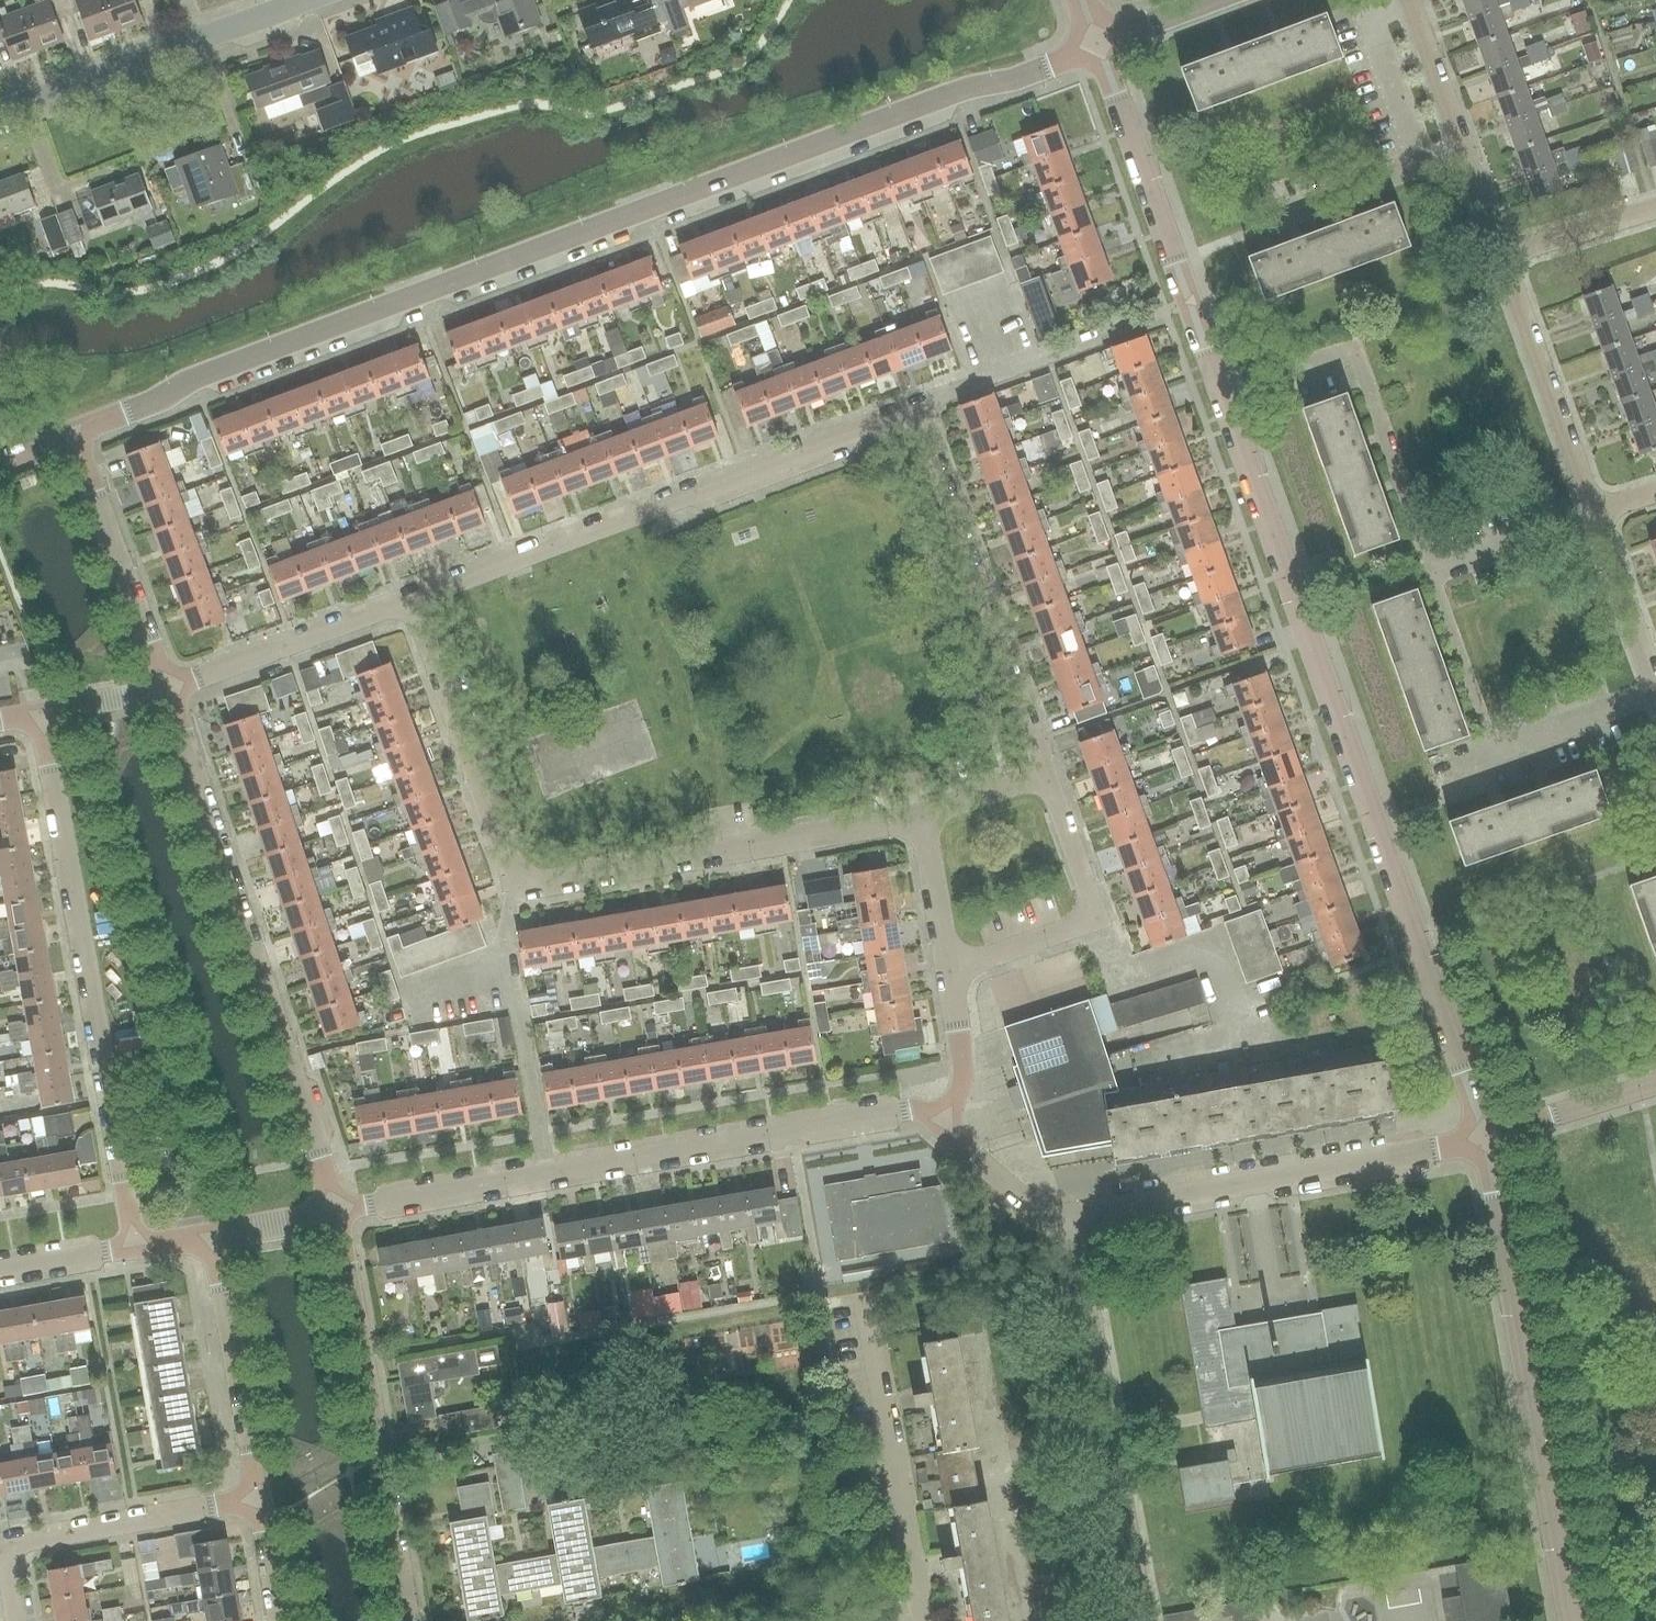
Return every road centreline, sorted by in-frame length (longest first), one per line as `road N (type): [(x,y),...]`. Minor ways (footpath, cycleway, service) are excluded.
road 1 (tertiary): [(76,433),(1099,45)]
road 2 (residential): [(1482,1154),(1191,303)]
road 3 (residential): [(339,1211),(167,693)]
road 4 (residential): [(138,1244),(43,715)]
road 5 (residential): [(418,599),(918,407)]
road 6 (residential): [(1571,1620),(1482,1154)]
road 7 (residential): [(1077,1226),(1482,1154)]
road 8 (residential): [(549,1174),(910,1110),(946,1125)]
road 9 (residential): [(1043,772),(918,407)]
road 10 (residential): [(1145,1058),(1233,1034),(1203,948),(1121,974),(1093,919)]
road 11 (residential): [(864,1298),(922,1620)]
road 12 (residential): [(519,877),(418,599)]
road 13 (residential): [(918,407),(1191,303)]
road 14 (residential): [(1591,514),(1502,250)]
road 15 (residential): [(167,693),(76,433)]
road 16 (residential): [(1191,303),(1099,45)]
road 17 (residential): [(258,1498),(210,1234)]
road 18 (residential): [(381,1476),(339,1211)]
road 19 (residential): [(167,693),(418,599)]
road 20 (residential): [(1502,250),(1412,0)]
road 21 (residential): [(0,1548),(258,1498)]
road 22 (residential): [(738,844),(546,882),(519,877)]
road 23 (residential): [(339,1211),(549,1174)]
road 24 (residential): [(1113,1435),(1077,1226)]
road 25 (residential): [(509,969),(549,1174)]
road 26 (residential): [(1655,705),(1591,514)]
road 27 (residential): [(738,844),(926,822)]
road 28 (residential): [(1145,1620),(1113,1435)]
road 29 (residential): [(1482,1154),(1655,1084)]
road 30 (residential): [(198,39),(26,108)]
road 31 (residential): [(1032,1620),(1001,1455)]
road 32 (residential): [(1077,1226),(946,1125)]
road 33 (residential): [(1502,250),(1655,204)]
road 34 (residential): [(946,1125),(965,1080),(953,970)]
road 35 (residential): [(1093,919),(1043,772)]
road 36 (residential): [(953,970),(926,822)]
road 37 (residential): [(953,970),(1093,919)]
road 38 (residential): [(408,1620),(381,1476)]
road 39 (residential): [(0,1271),(138,1244)]
road 40 (residential): [(210,1234),(339,1211)]
road 41 (tertiary): [(1099,45),(1220,0)]
road 42 (residential): [(926,822),(1043,772)]
road 43 (residential): [(43,715),(167,693)]
road 44 (residential): [(258,1498),(381,1476)]
road 45 (residential): [(278,1620),(258,1498)]
road 46 (residential): [(1001,1455),(978,1335)]

